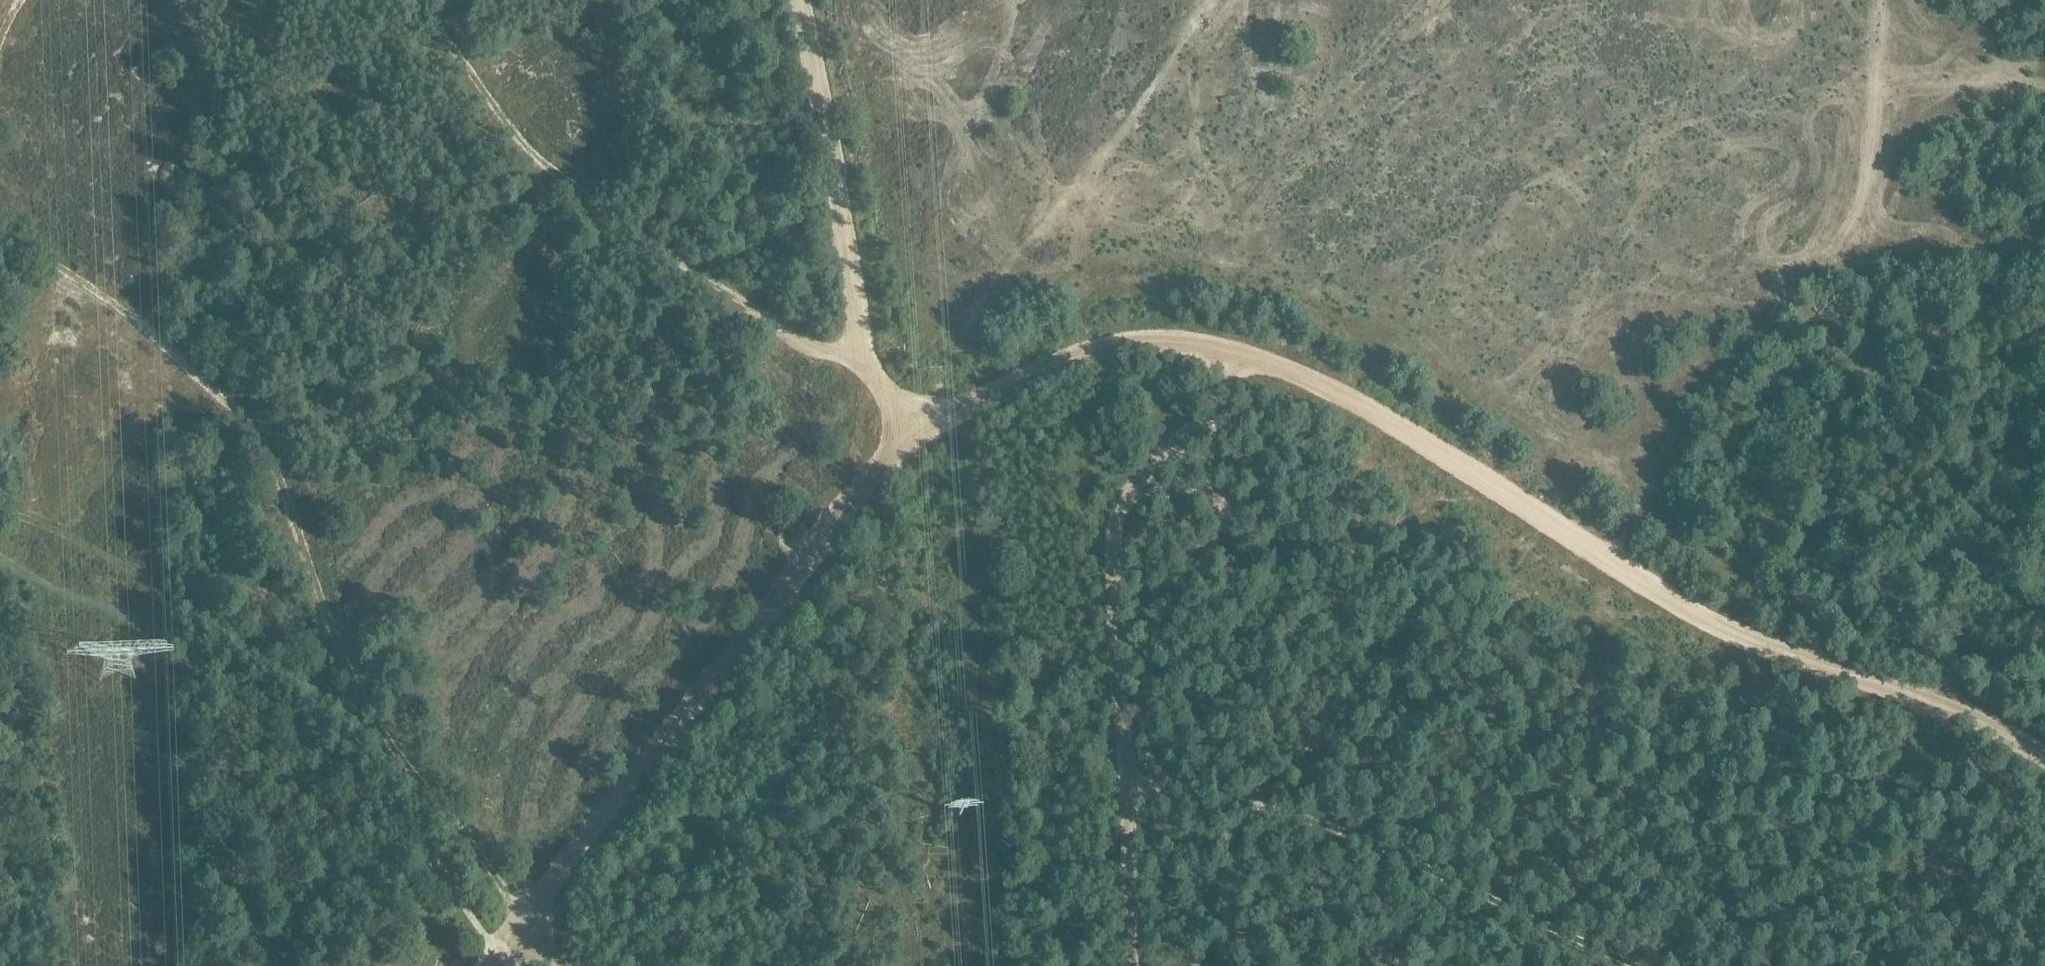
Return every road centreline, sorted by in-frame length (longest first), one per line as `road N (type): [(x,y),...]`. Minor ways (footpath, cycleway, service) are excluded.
road 1 (track): [(529,917),(895,456),(923,431),(1048,369),(1099,347),(1145,340),(1237,354),(1317,383),(1740,636),(1971,714),(2044,754)]
road 2 (track): [(0,514),(74,539),(150,582),(382,743),(529,917)]
road 3 (track): [(1132,965),(1116,511),(1140,478),(1193,433),(1237,354)]
road 4 (track): [(368,733),(279,485),(244,421),(167,343),(0,232)]
road 5 (track): [(419,0),(538,164),(771,322),(812,345),(864,359)]
road 6 (track): [(800,0),(864,359),(923,431)]

